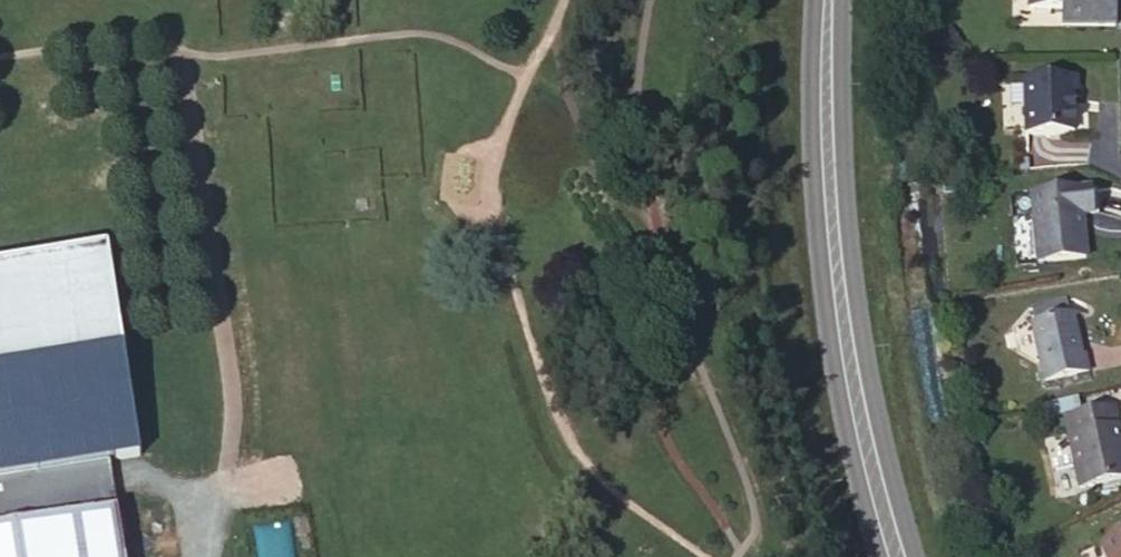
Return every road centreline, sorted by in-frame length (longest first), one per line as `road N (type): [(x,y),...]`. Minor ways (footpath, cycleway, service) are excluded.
road 1 (secondary): [(836,0),(843,277),(904,556)]

